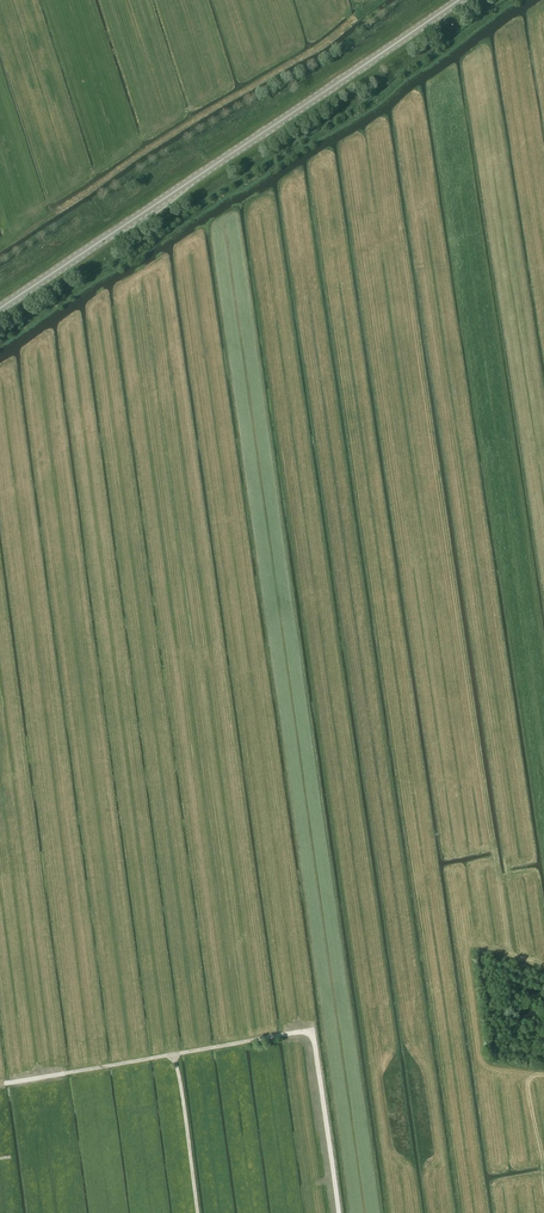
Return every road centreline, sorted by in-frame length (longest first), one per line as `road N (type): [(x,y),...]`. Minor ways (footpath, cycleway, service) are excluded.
road 1 (track): [(0,346),(350,120),(517,0)]
road 2 (primary): [(0,308),(458,0)]
road 3 (track): [(56,1074),(284,1034)]
road 4 (track): [(198,1212),(175,1054)]

